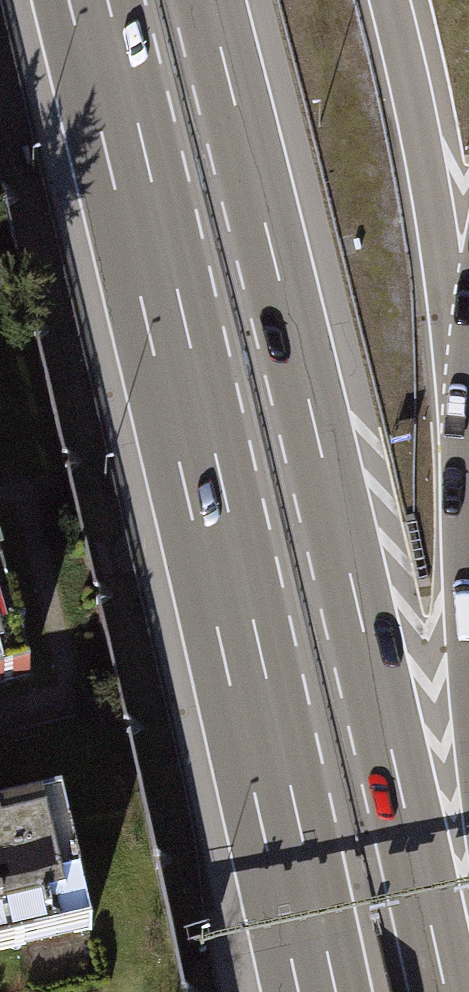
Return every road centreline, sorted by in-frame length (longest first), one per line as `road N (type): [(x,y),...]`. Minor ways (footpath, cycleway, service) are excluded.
road 1 (motorway): [(449,991),(213,0)]
road 2 (motorway): [(86,0),(316,991)]
road 3 (motorway): [(468,422),(386,0)]

